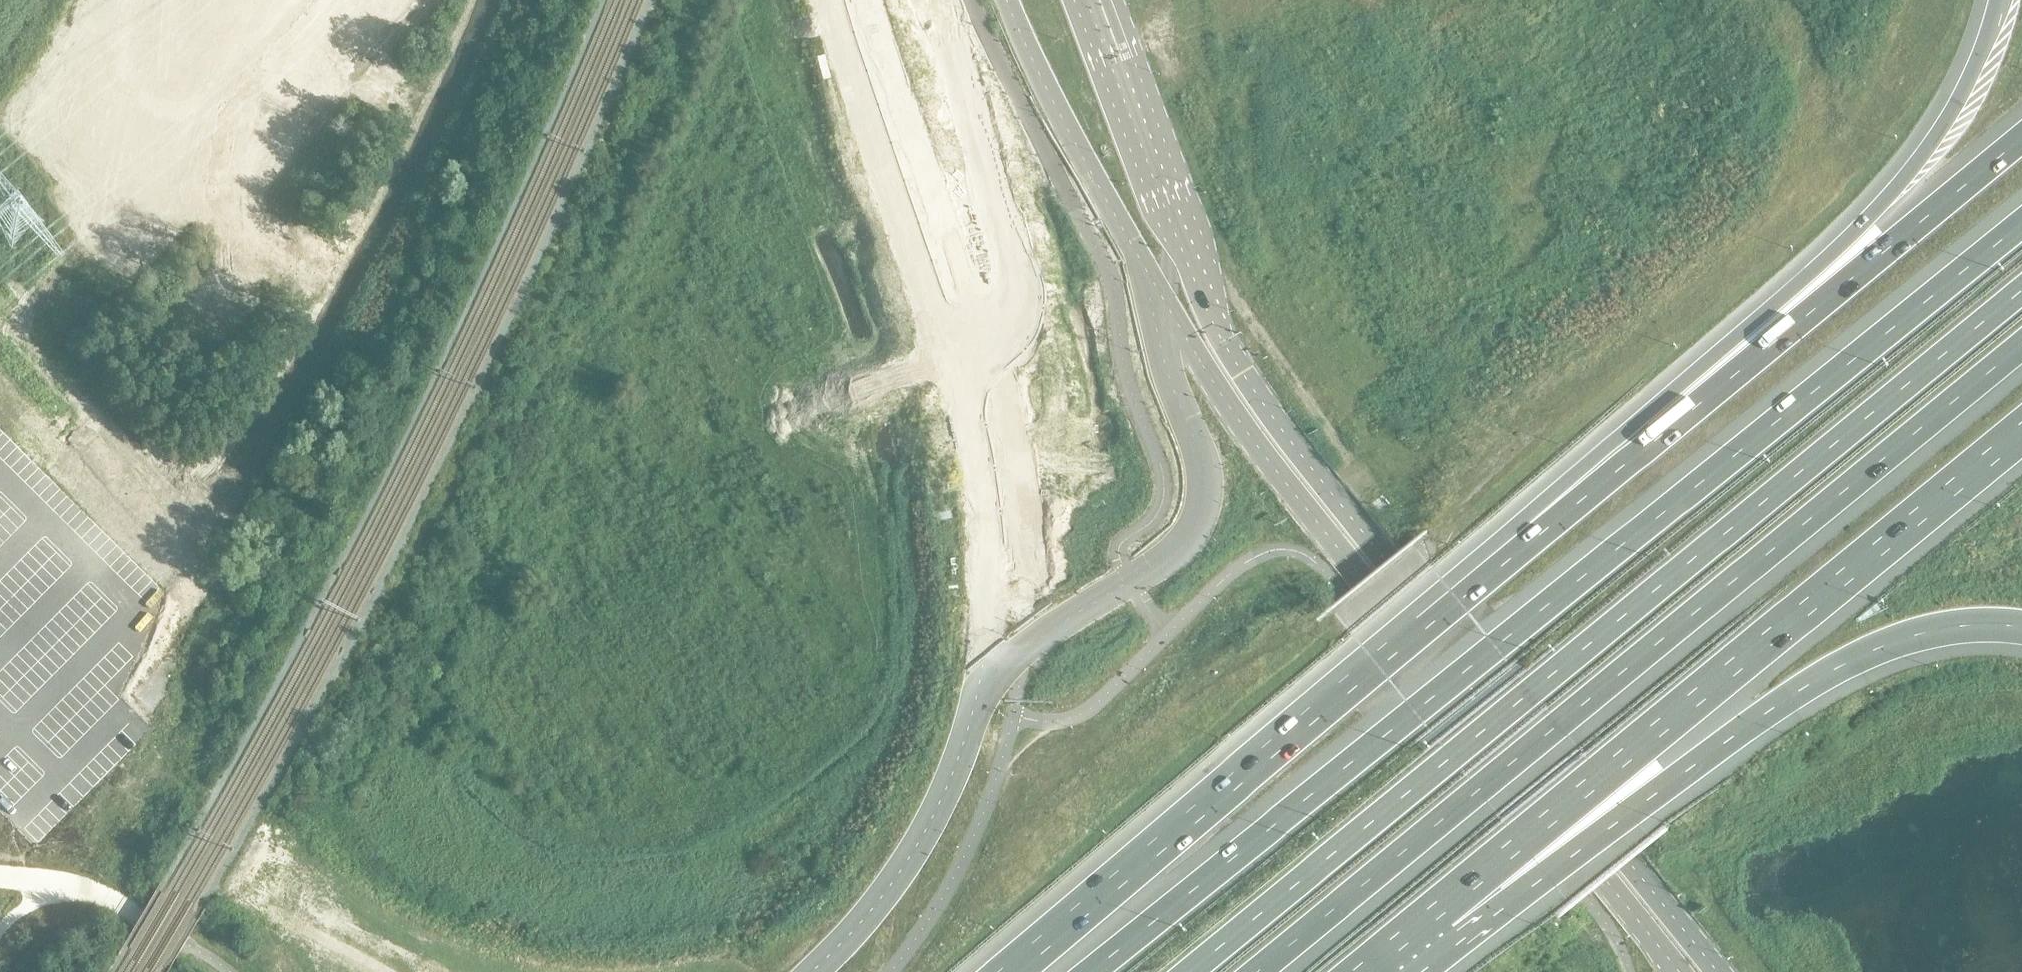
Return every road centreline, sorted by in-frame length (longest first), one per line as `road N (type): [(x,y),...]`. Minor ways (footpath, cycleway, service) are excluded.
road 1 (motorway): [(2021,225),(1089,971)]
road 2 (secondary): [(1005,0),(1062,123),(1248,436),(1675,971)]
road 3 (secondary): [(1717,971),(1340,507),(1225,349),(1092,0)]
road 4 (motorway): [(2021,290),(1192,971)]
road 5 (motorway): [(1260,971),(2021,346)]
road 6 (motorway): [(1997,0),(1943,121),(1877,208),(1789,293),(1454,571),(1364,672)]
road 7 (motorway): [(2021,136),(1364,672)]
road 8 (motorway): [(1435,914),(2021,433)]
road 9 (motorway): [(1435,914),(1532,883),(1744,731),(1880,647),(1949,628),(2021,628)]
road 10 (motorway): [(1364,672),(1007,971)]

